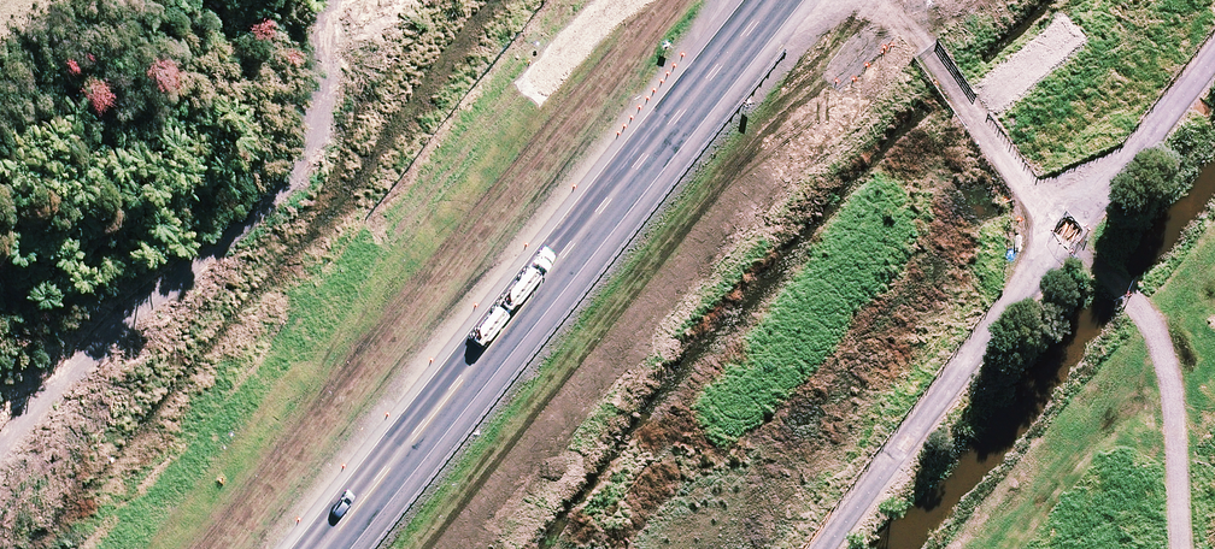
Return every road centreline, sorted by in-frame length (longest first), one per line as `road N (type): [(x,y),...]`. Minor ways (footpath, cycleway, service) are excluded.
road 1 (trunk): [(979,0),(420,548)]
road 2 (trunk): [(57,548),(262,273),(495,0)]
road 3 (track): [(644,0),(579,73),(230,548)]
road 4 (trunk): [(314,548),(405,433),(481,316),(579,150),(655,0)]
road 5 (trunk): [(508,336),(770,0)]
road 6 (trunk): [(774,69),(508,336)]
road 7 (trunk): [(357,548),(508,336)]
road 8 (trunk): [(928,0),(910,27),(870,56),(823,70),(774,69)]
road 9 (trunk): [(774,69),(728,52),(677,0)]

